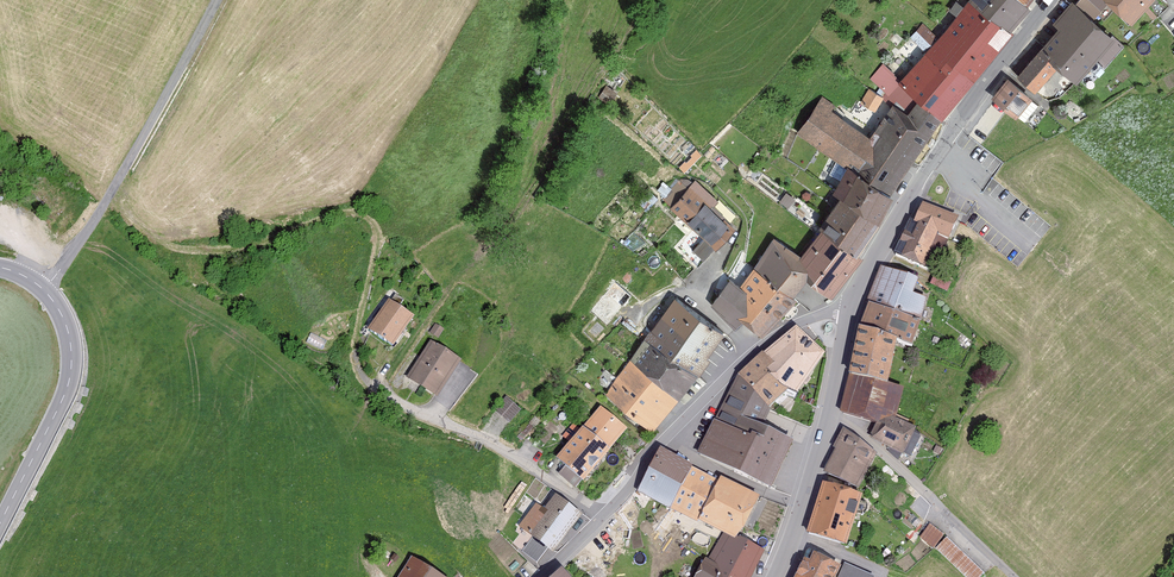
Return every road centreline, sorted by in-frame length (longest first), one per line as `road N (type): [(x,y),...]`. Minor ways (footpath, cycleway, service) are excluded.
road 1 (residential): [(540,576),(747,360),(798,323),(849,313)]
road 2 (secondary): [(1052,0),(954,128),(891,227),(849,313)]
road 3 (unclassified): [(222,0),(104,211),(48,292)]
road 4 (secondary): [(849,313),(831,412),(777,576)]
road 5 (secondary): [(0,530),(75,377),(74,347),(48,292)]

